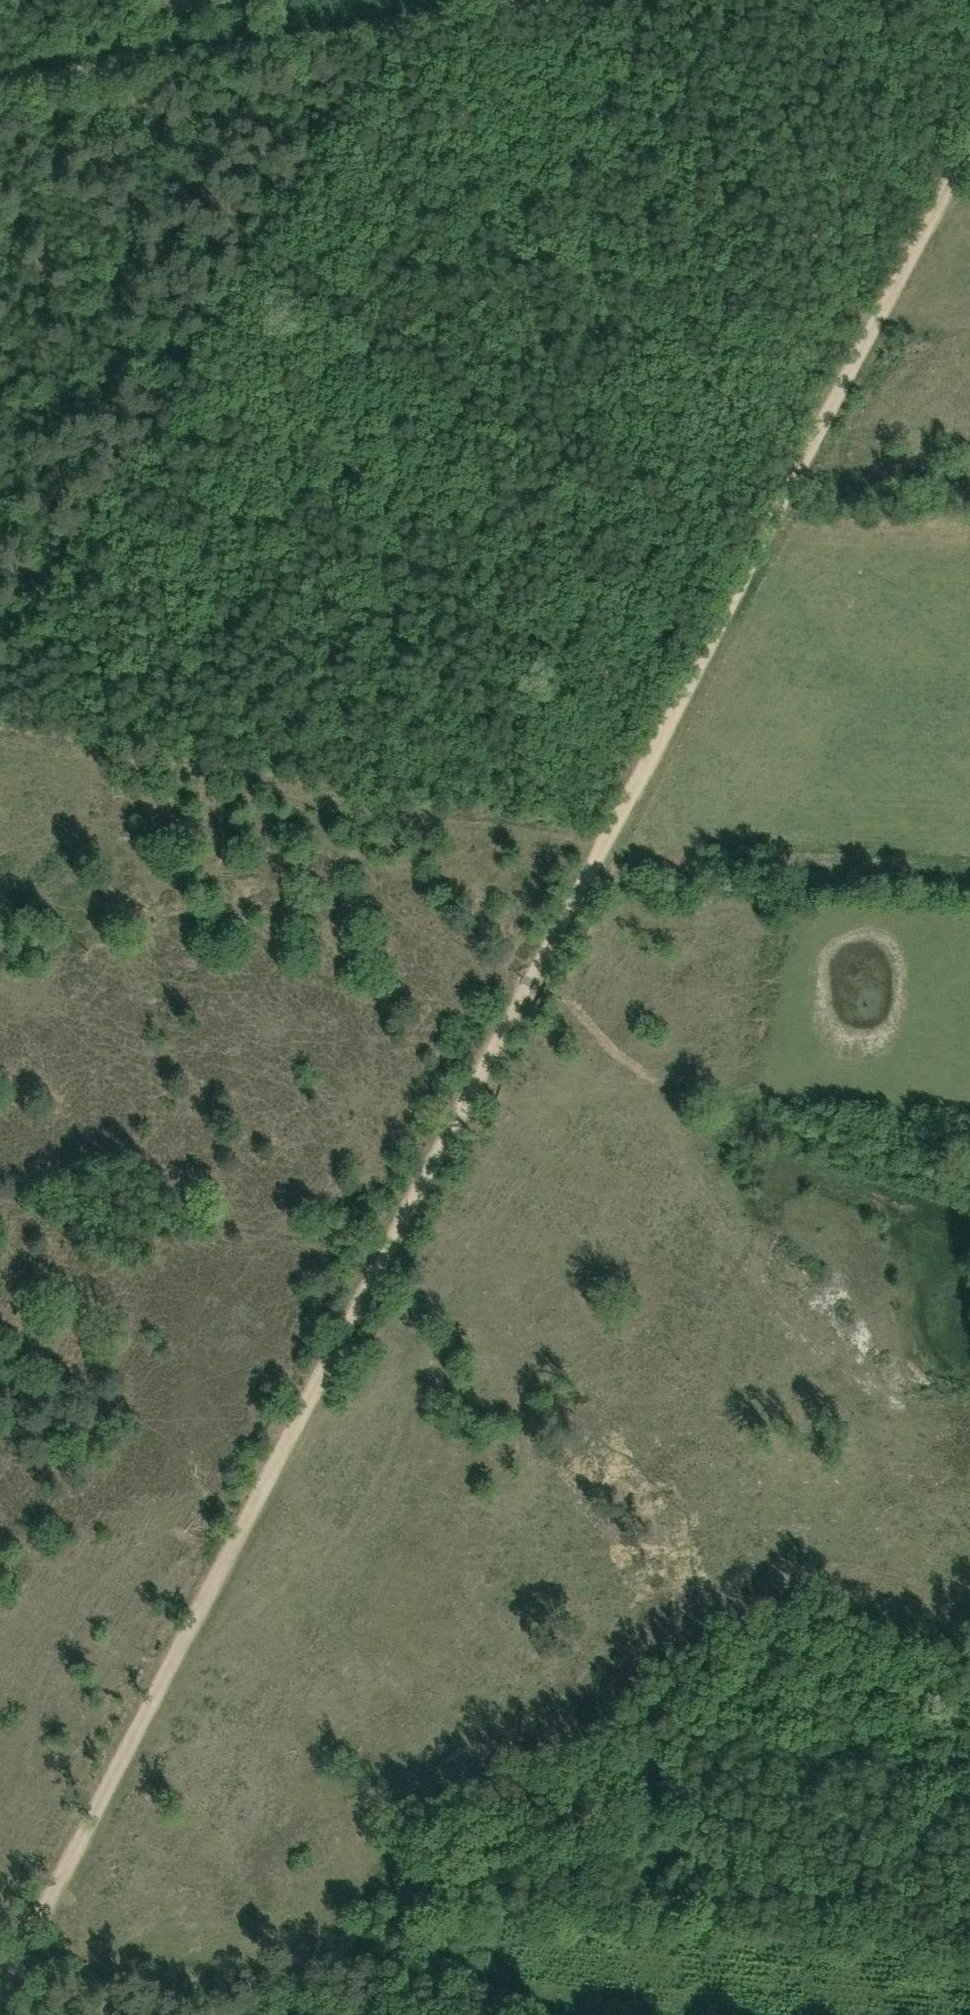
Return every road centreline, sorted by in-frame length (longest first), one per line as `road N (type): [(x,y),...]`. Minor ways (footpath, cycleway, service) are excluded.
road 1 (track): [(0,2005),(969,139)]
road 2 (track): [(560,0),(0,87)]
road 3 (track): [(27,1953),(233,1986),(395,1971),(484,1994)]
road 4 (track): [(470,1097),(756,1108)]
road 5 (track): [(692,1106),(748,1213)]

